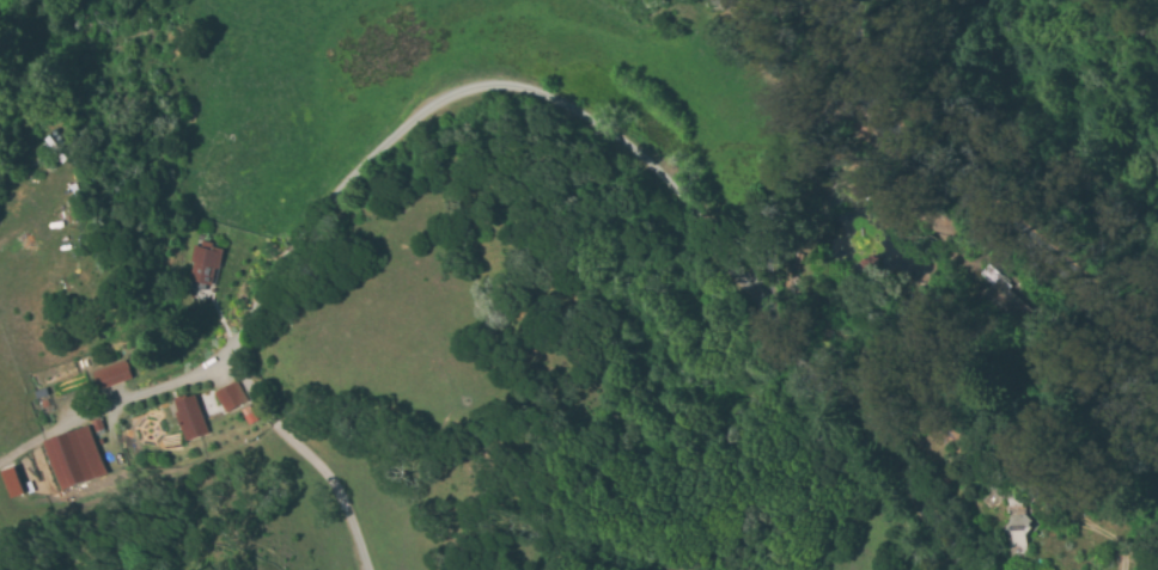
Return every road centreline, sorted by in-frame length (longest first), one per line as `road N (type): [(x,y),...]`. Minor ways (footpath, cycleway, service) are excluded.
road 1 (residential): [(968,569),(761,307),(766,188),(798,131),(867,74)]
road 2 (primary): [(843,0),(884,110),(924,157),(1157,346)]
road 3 (track): [(0,461),(117,422)]

